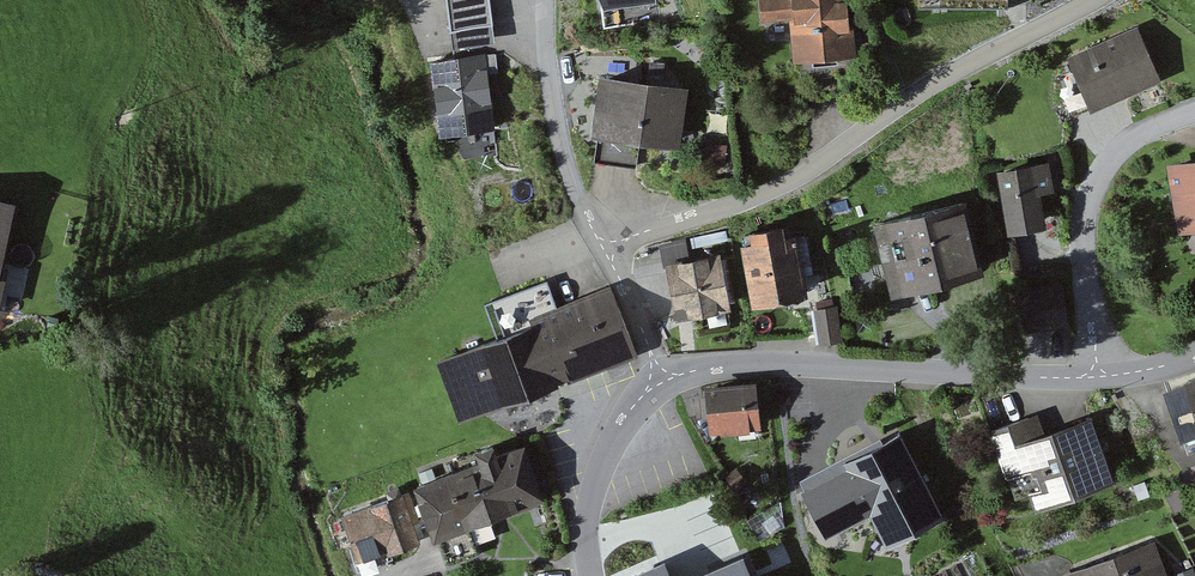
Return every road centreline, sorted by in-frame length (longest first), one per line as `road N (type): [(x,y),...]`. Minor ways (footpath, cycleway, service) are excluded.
road 1 (residential): [(1092,0),(949,76),(805,176),(606,250)]
road 2 (residential): [(1097,375),(725,364),(661,381)]
road 3 (residential): [(1194,112),(1156,125),(1096,181),(1084,228),(1097,375)]
road 4 (residential): [(547,0),(553,113),(571,182),(606,250)]
road 5 (residential): [(661,381),(632,409),(600,466),(589,503),(595,575)]
road 6 (residential): [(606,250),(661,381)]

